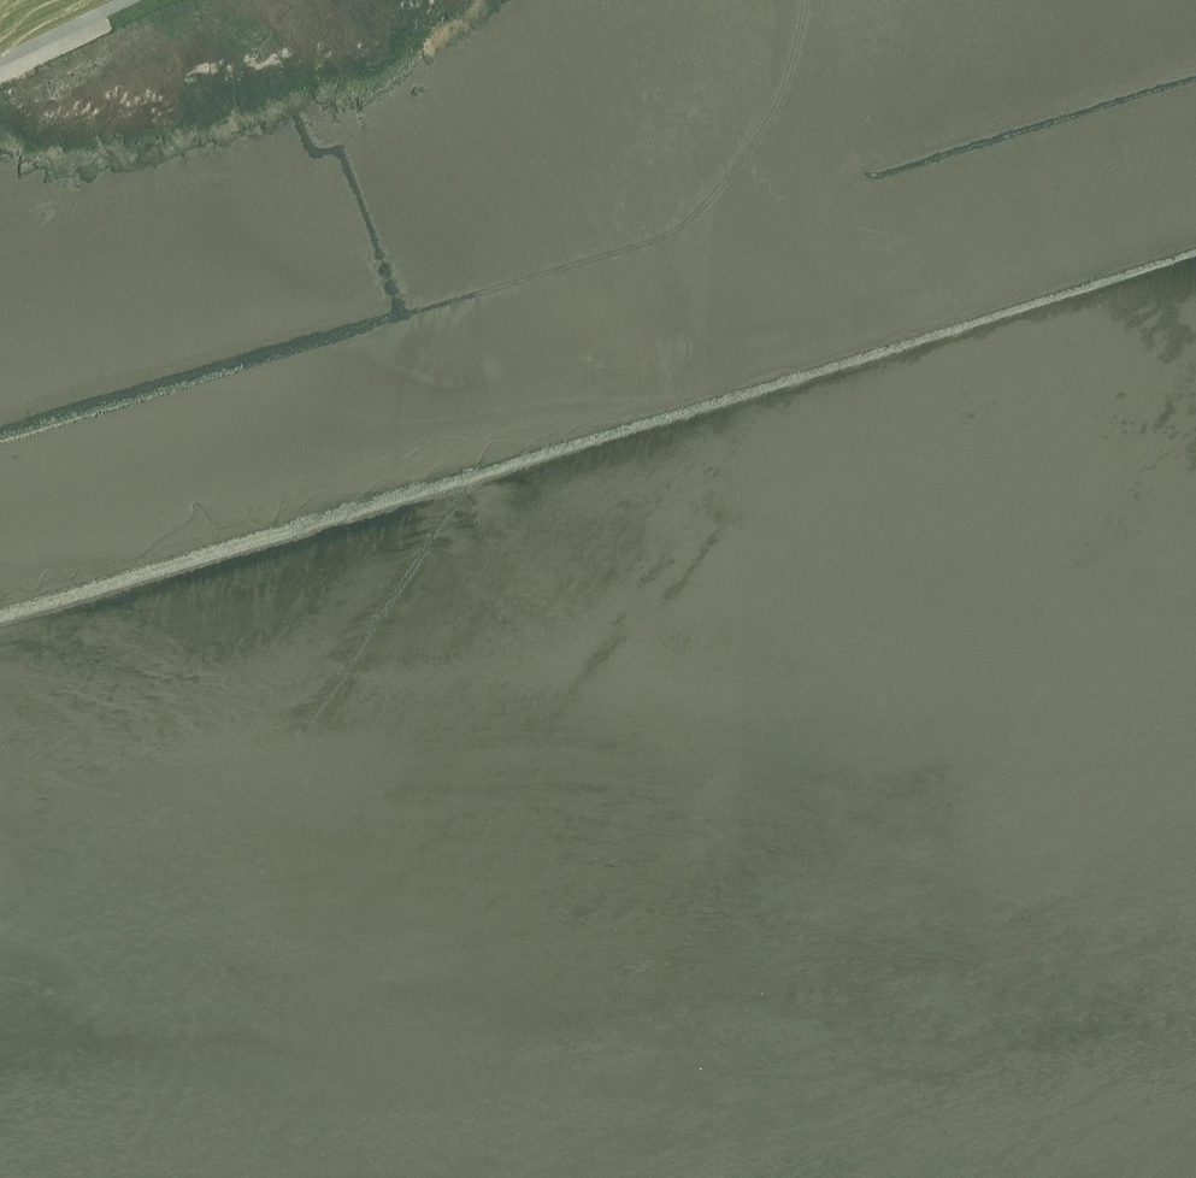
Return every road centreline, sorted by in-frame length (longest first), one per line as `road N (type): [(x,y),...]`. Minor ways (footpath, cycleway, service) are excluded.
road 1 (track): [(133,0),(0,63)]

